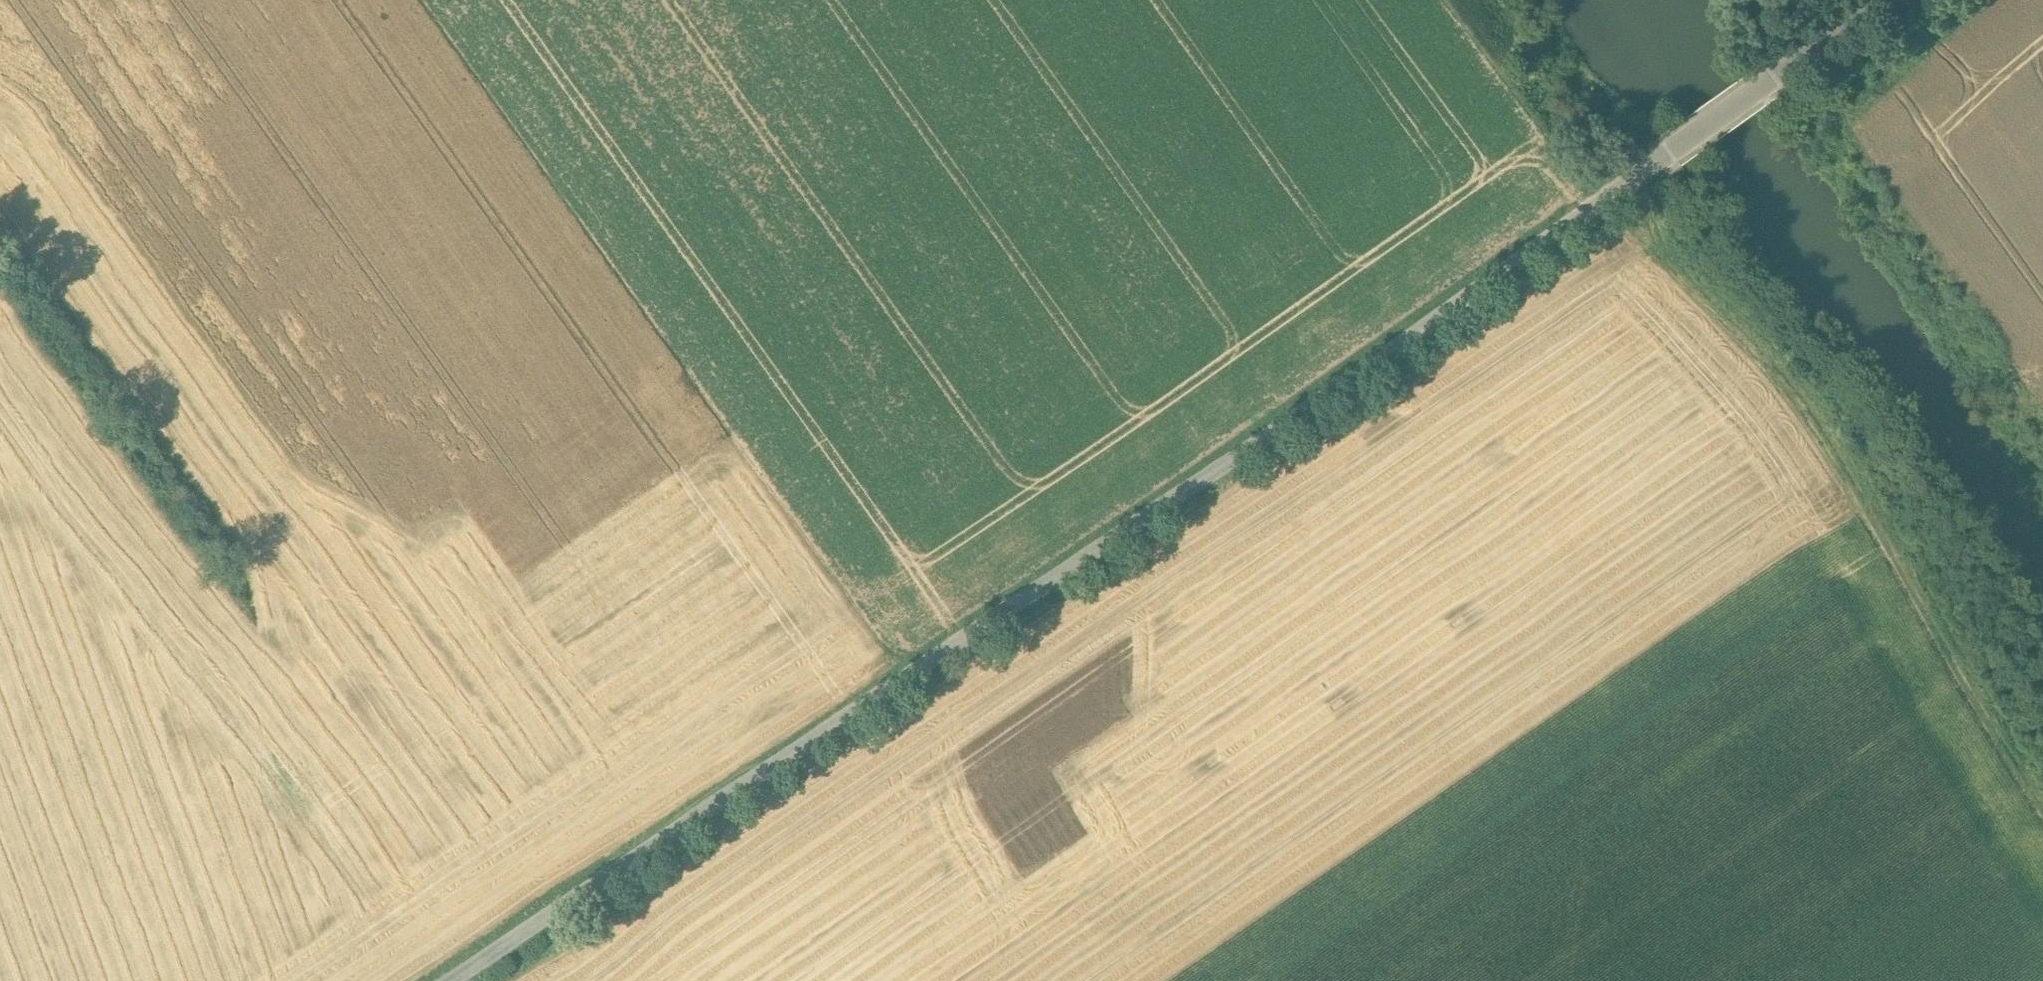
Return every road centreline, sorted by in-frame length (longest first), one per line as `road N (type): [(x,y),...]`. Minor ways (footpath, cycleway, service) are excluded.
road 1 (unclassified): [(1880,0),(1216,468),(454,980)]

